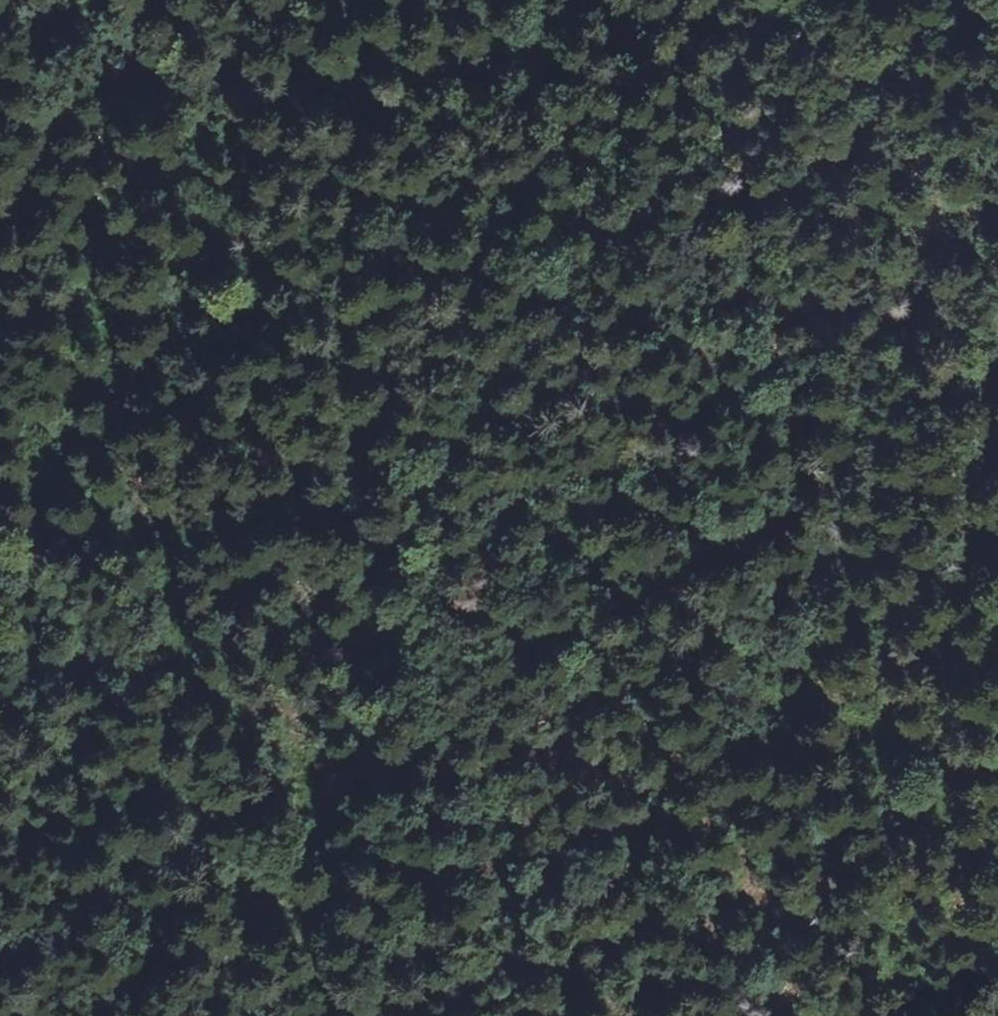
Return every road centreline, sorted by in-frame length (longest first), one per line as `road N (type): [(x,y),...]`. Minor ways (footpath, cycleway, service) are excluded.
road 1 (track): [(0,642),(78,678),(159,680),(226,711),(225,775),(237,828),(276,861),(385,868),(462,904),(602,1015)]
road 2 (track): [(997,593),(979,562),(964,475),(979,393),(997,363)]
road 3 (track): [(979,562),(938,749)]

